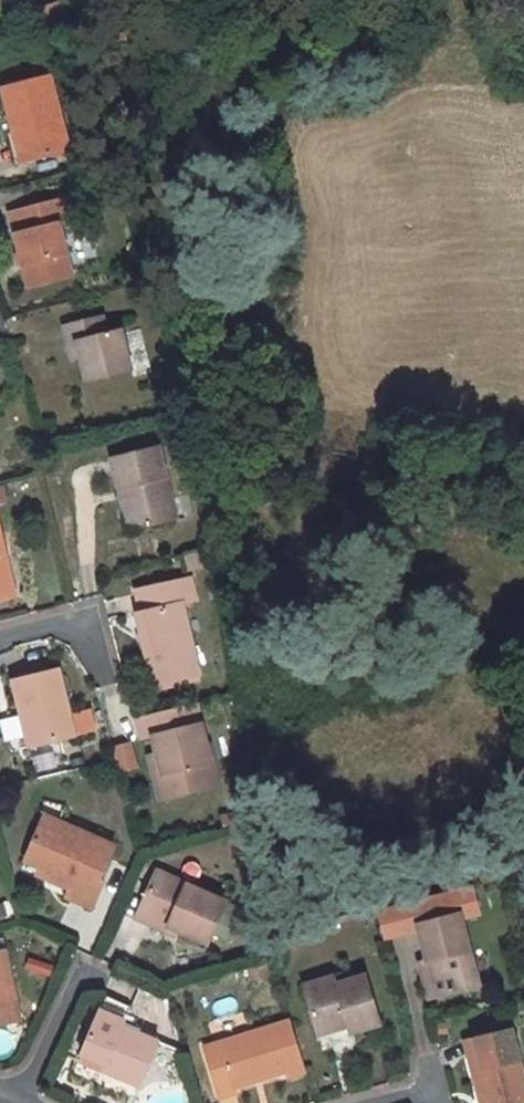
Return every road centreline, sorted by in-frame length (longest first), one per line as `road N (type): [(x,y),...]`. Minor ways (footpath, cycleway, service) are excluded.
road 1 (residential): [(104,671),(87,615),(0,638)]
road 2 (residential): [(78,979),(20,1102)]

